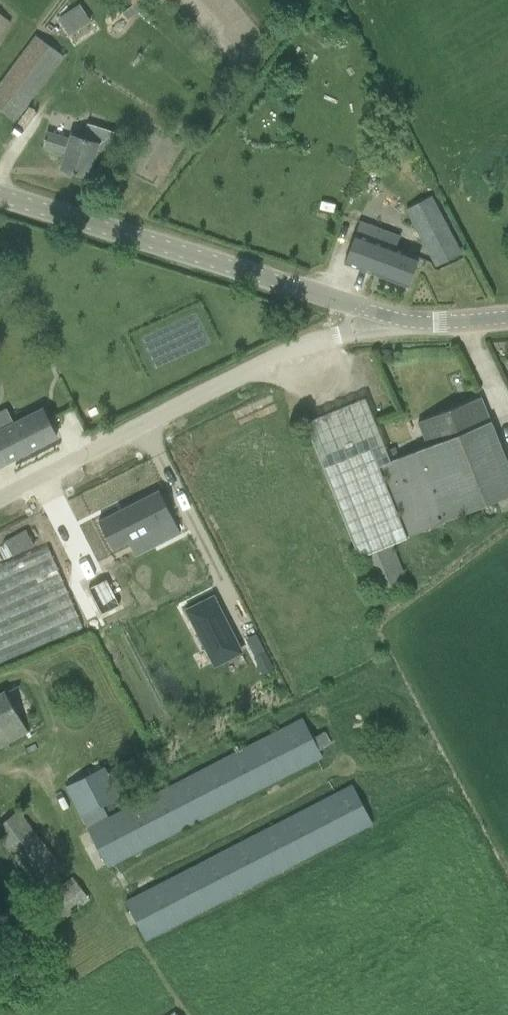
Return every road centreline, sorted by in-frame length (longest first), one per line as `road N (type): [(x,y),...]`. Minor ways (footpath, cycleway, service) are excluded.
road 1 (tertiary): [(0,197),(403,323),(507,315)]
road 2 (unclassified): [(0,503),(298,348)]

